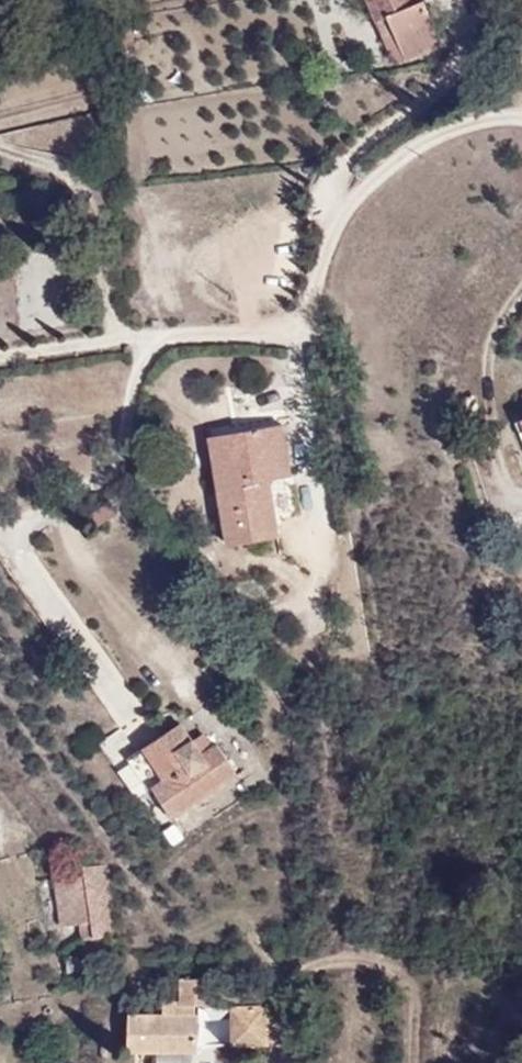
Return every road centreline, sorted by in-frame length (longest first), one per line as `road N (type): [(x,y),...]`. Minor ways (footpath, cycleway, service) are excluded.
road 1 (unclassified): [(0,687),(174,929),(203,937),(237,927),(265,936),(283,965)]
road 2 (unclassified): [(142,364),(118,461),(73,496),(0,528)]

